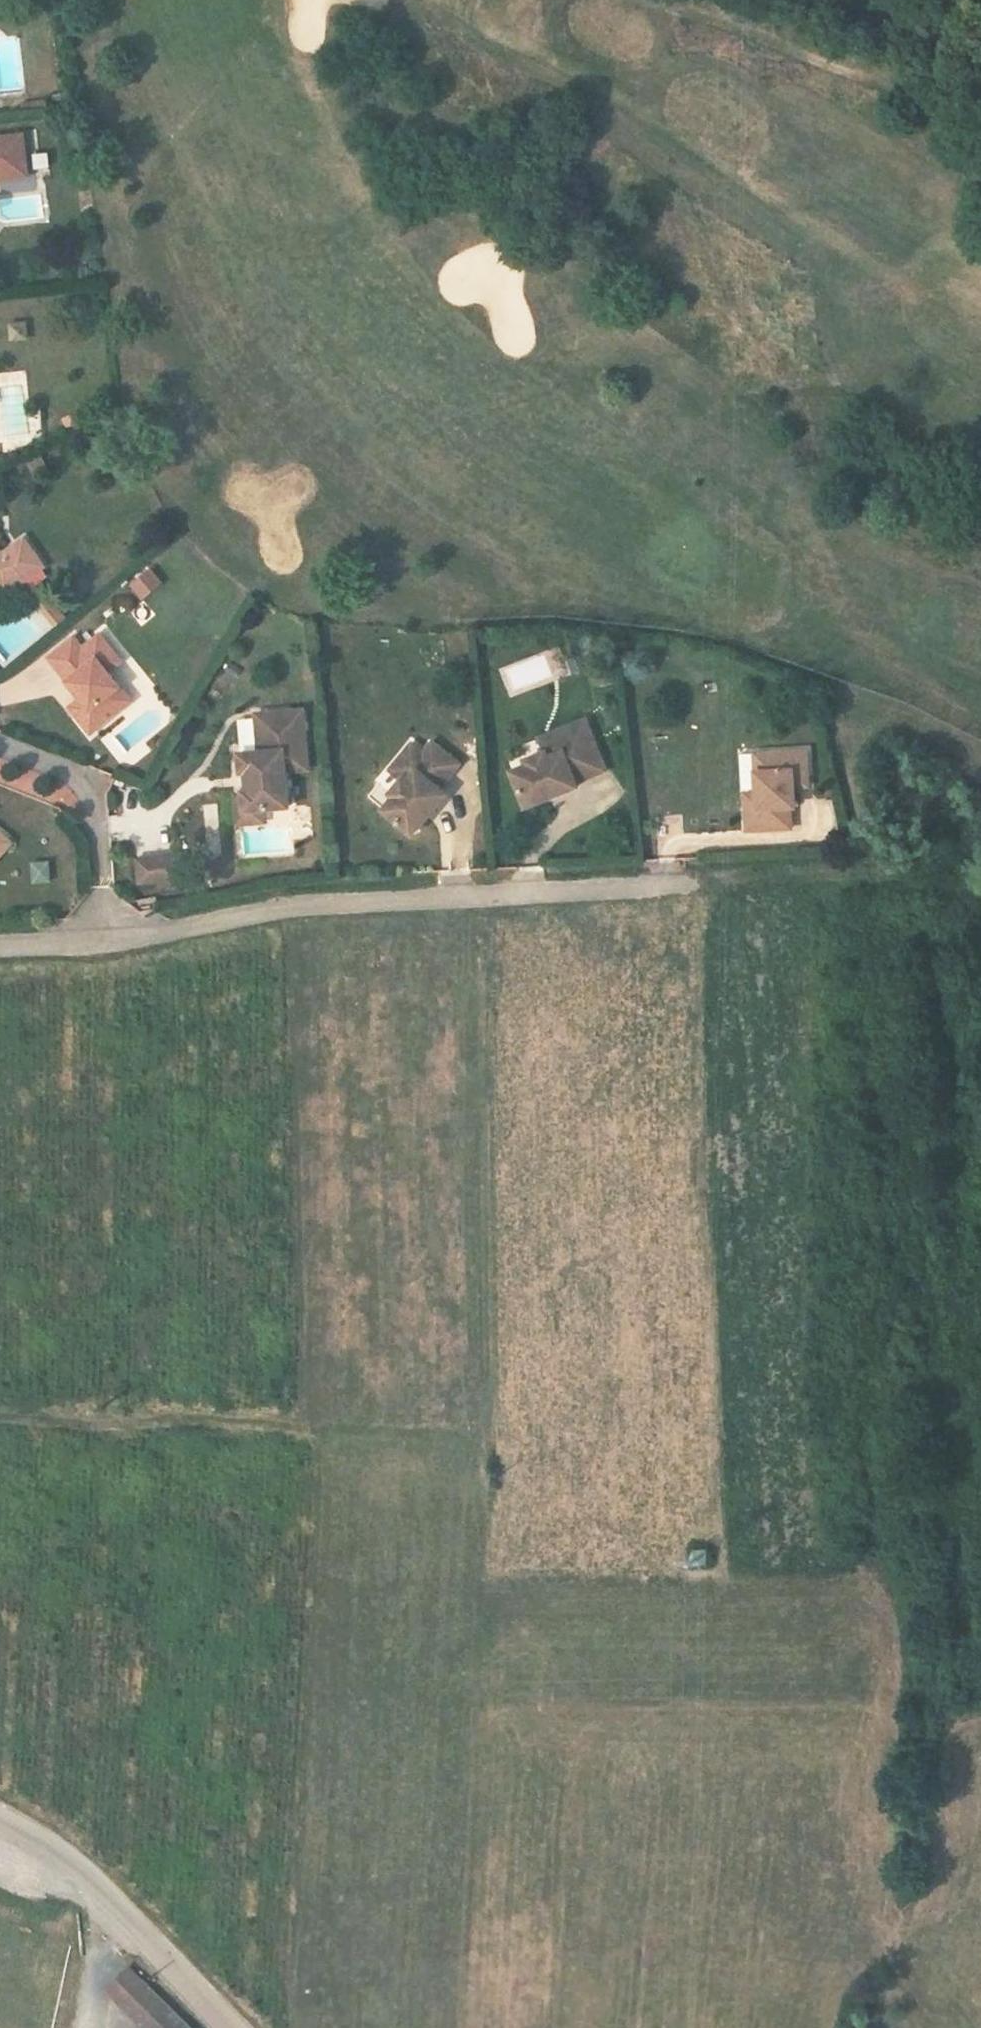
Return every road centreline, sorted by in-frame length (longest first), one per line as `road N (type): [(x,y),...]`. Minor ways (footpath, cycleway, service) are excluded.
road 1 (residential): [(688,884),(292,906),(100,940)]
road 2 (residential): [(0,1823),(110,1895),(232,2027)]
road 3 (residential): [(100,940),(94,802),(83,781),(0,740)]

